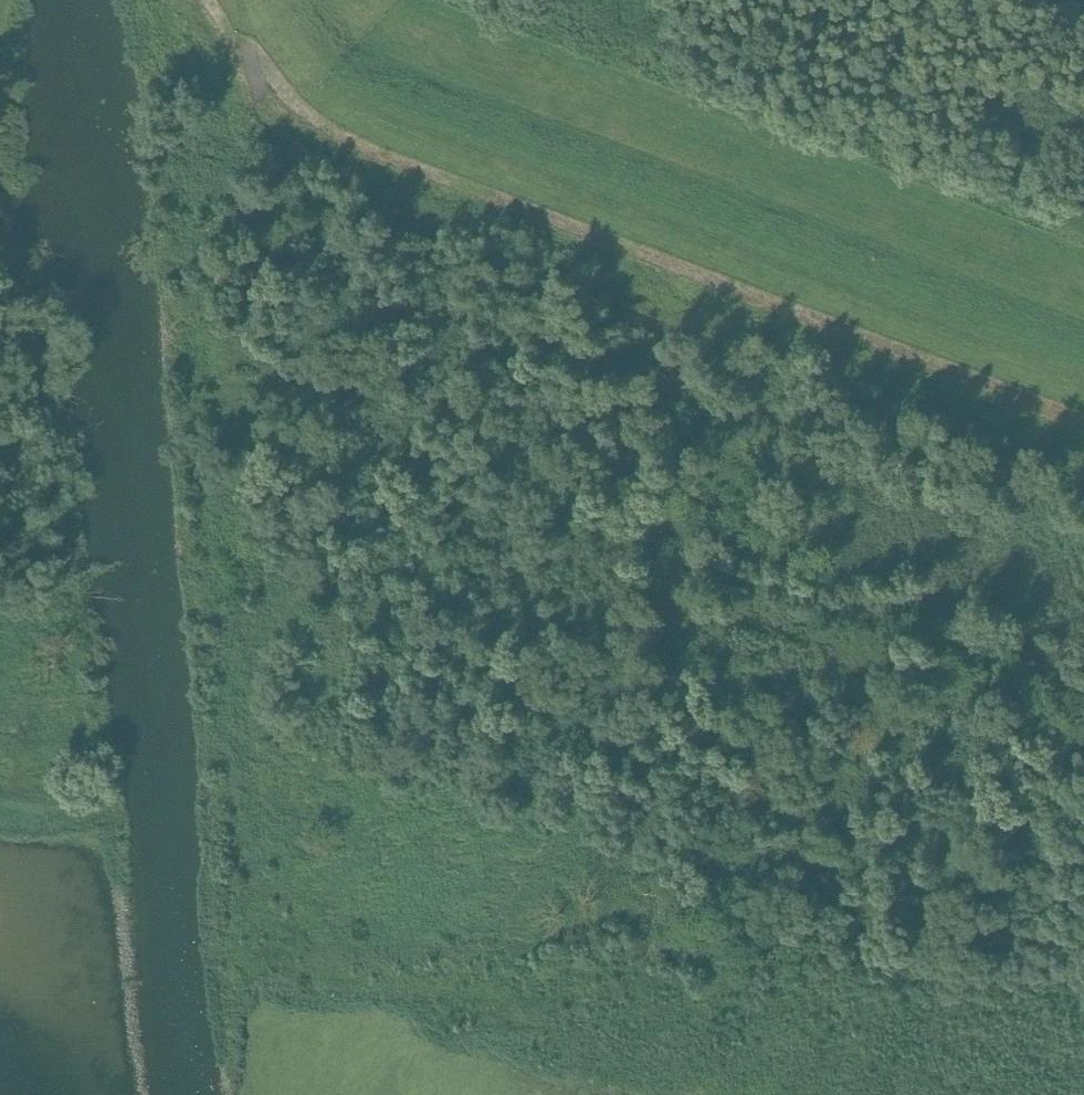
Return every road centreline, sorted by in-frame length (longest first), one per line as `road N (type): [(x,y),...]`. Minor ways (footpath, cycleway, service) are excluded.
road 1 (track): [(1083,375),(401,118),(321,74),(274,0)]
road 2 (track): [(347,0),(702,160),(1083,306)]

